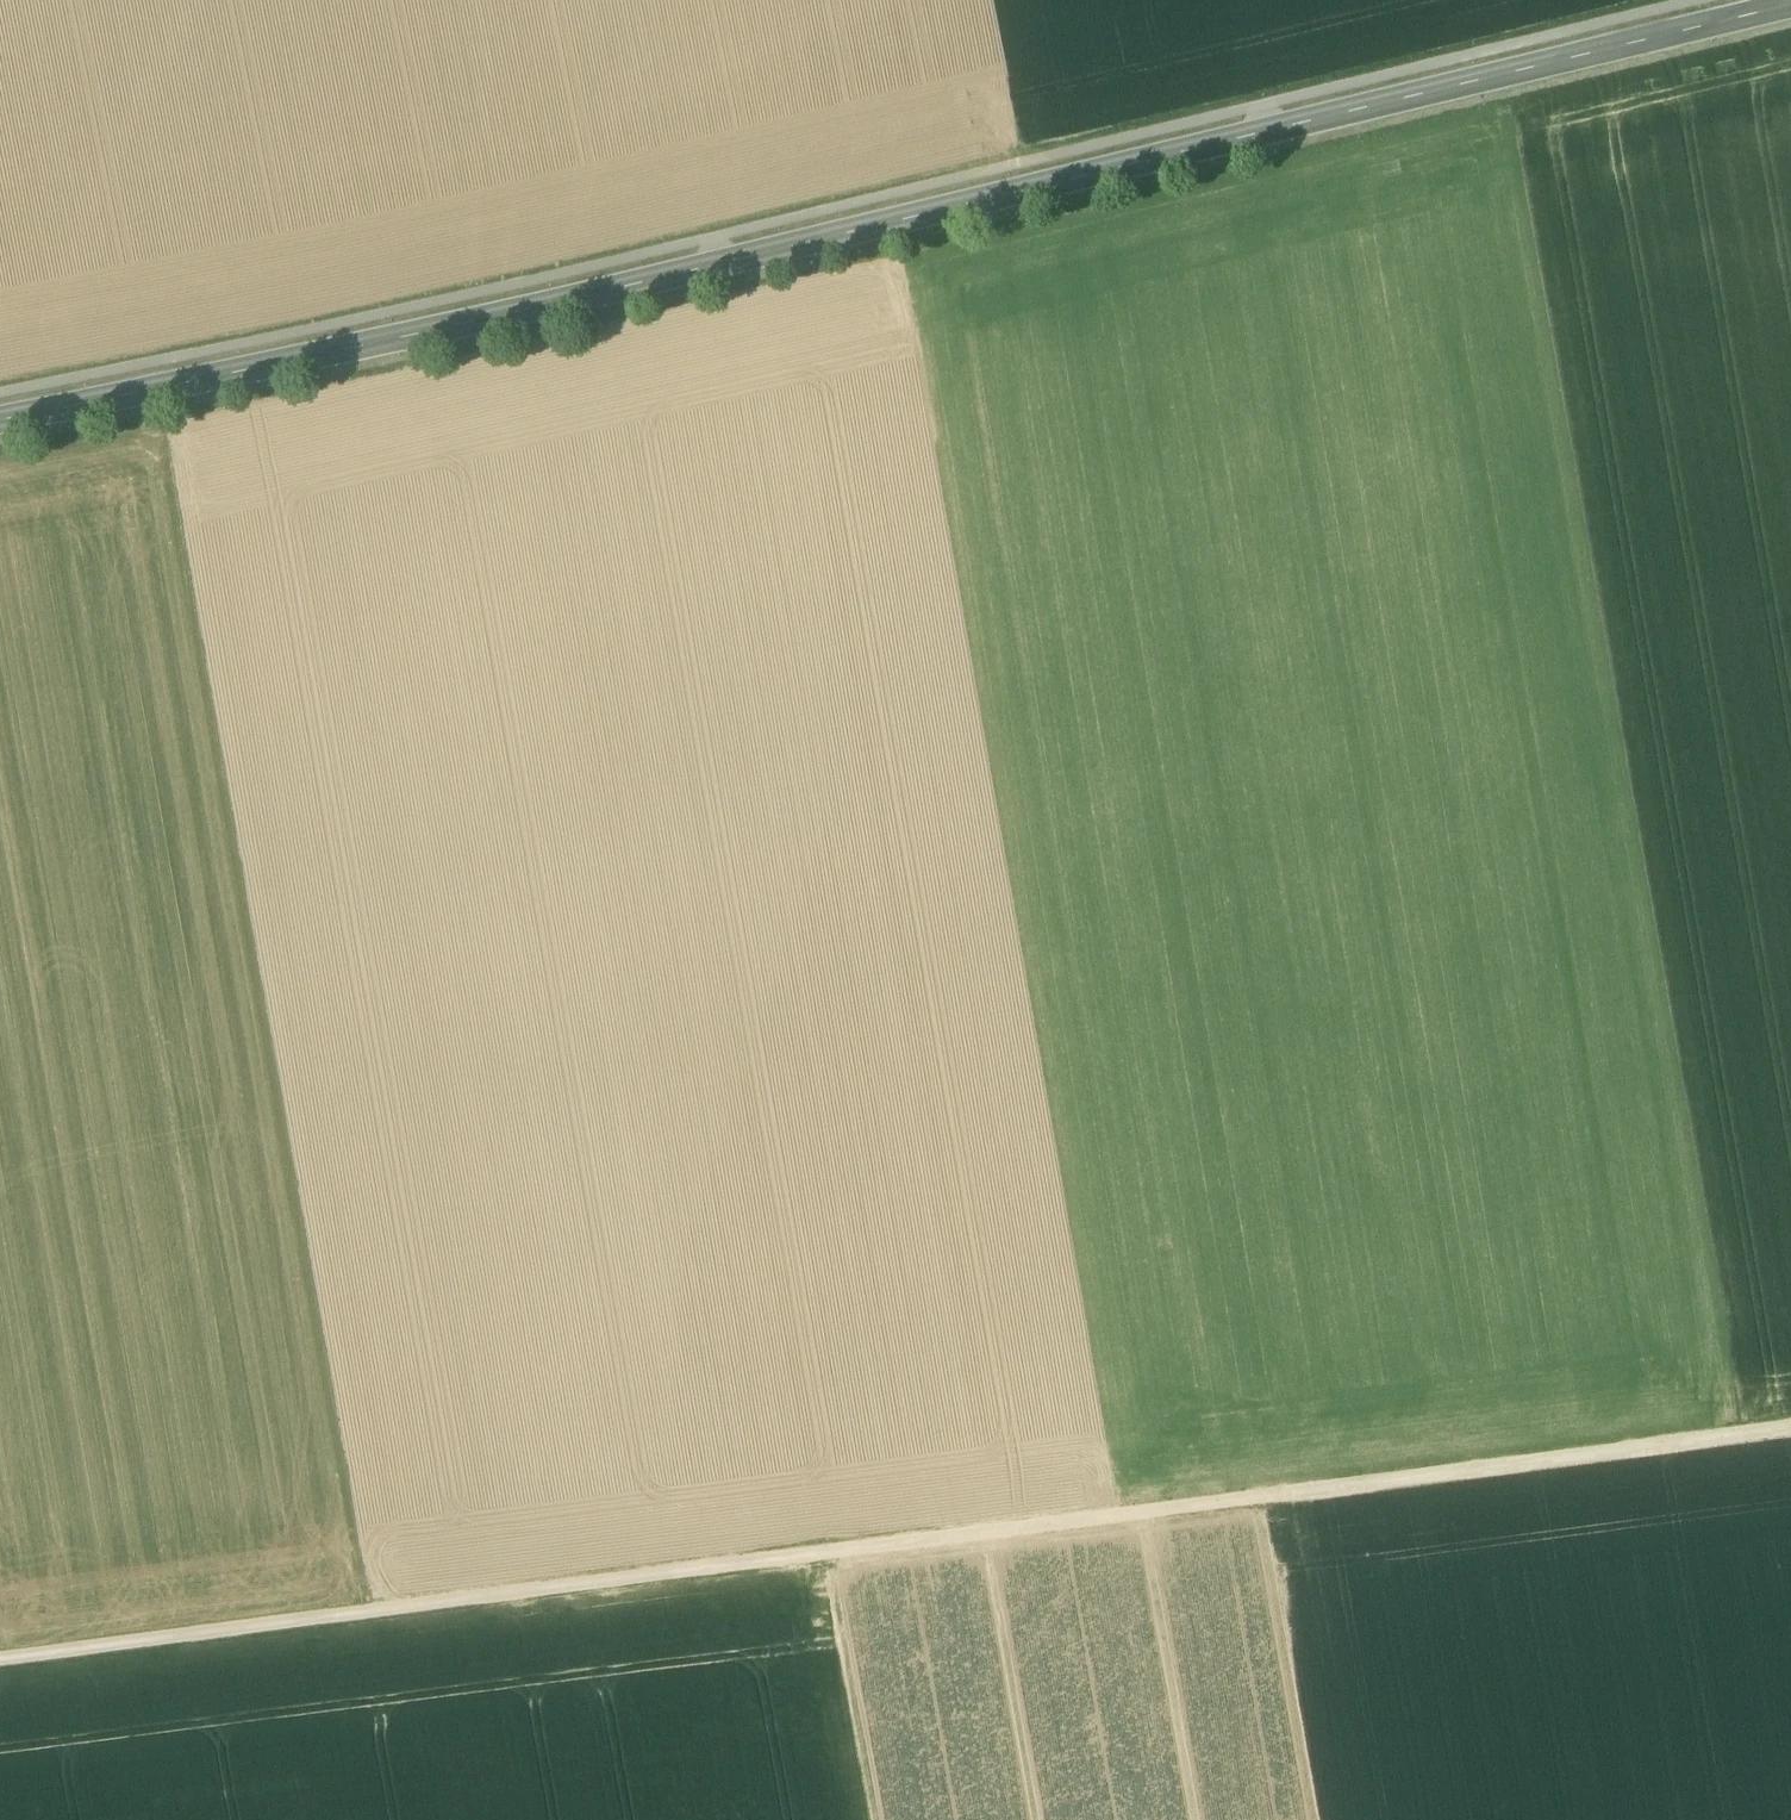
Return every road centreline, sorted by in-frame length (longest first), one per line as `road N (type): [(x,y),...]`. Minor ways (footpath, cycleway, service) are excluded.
road 1 (secondary): [(1790,6),(601,294),(0,420)]
road 2 (track): [(1790,1427),(0,1659)]

